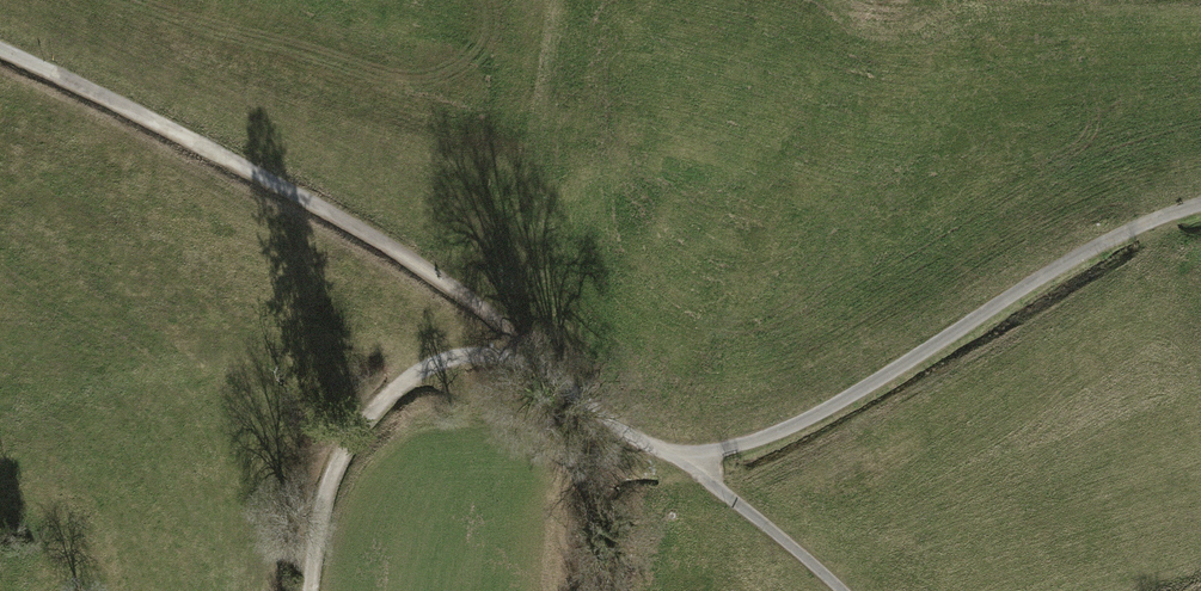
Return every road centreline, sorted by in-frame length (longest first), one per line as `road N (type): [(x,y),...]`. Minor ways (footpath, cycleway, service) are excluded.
road 1 (track): [(0,49),(204,146),(453,287),(681,462),(833,590)]
road 2 (track): [(681,462),(786,431),(1057,271),(1200,209)]
road 3 (track): [(314,590),(340,473),(384,408),(449,357),(555,361)]

